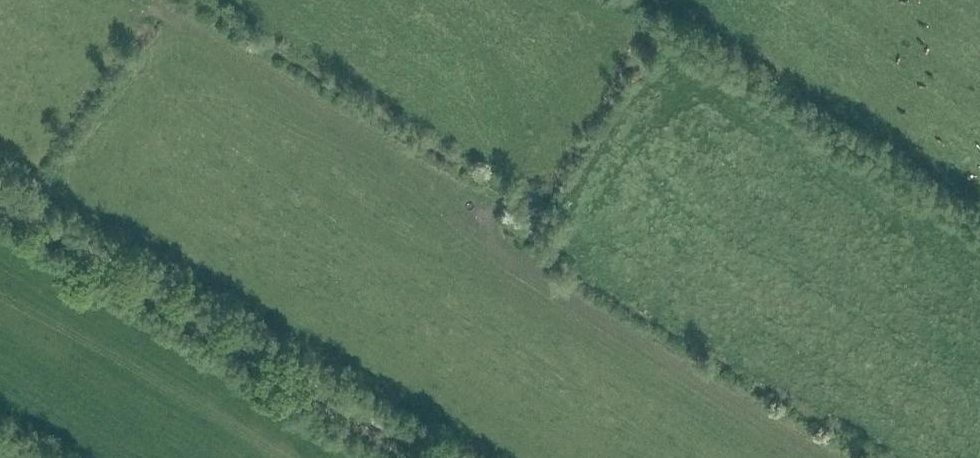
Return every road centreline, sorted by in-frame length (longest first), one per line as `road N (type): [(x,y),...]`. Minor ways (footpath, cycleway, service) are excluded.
road 1 (track): [(0,202),(416,457)]

